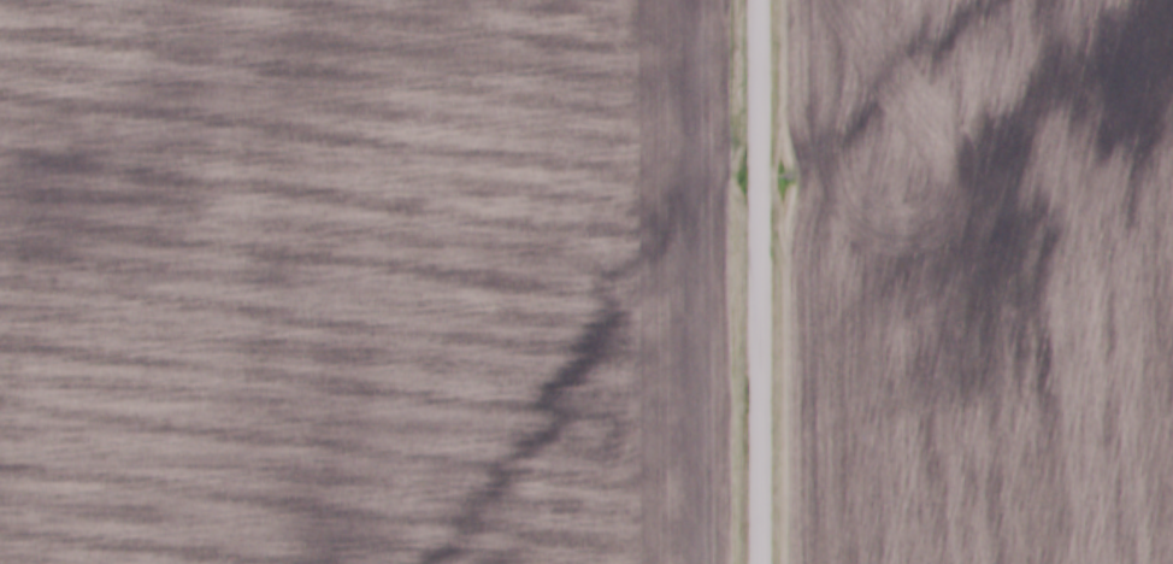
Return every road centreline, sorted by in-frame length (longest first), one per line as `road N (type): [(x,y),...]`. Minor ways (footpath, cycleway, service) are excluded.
road 1 (residential): [(762,0),(761,563)]

